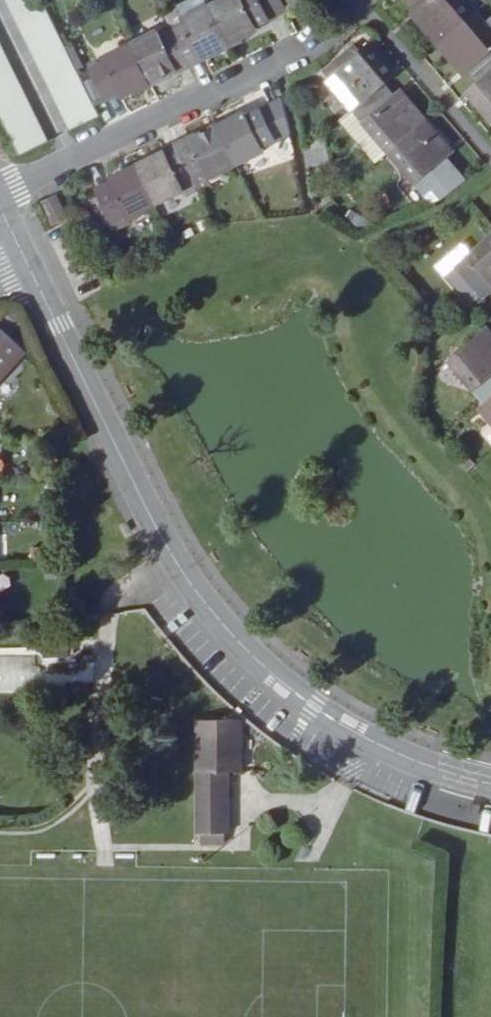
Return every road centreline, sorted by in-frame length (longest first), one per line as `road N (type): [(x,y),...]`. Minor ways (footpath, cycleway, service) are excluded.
road 1 (residential): [(22,254),(162,537),(238,640),(349,728),(490,784)]
road 2 (residential): [(303,47),(0,197)]

